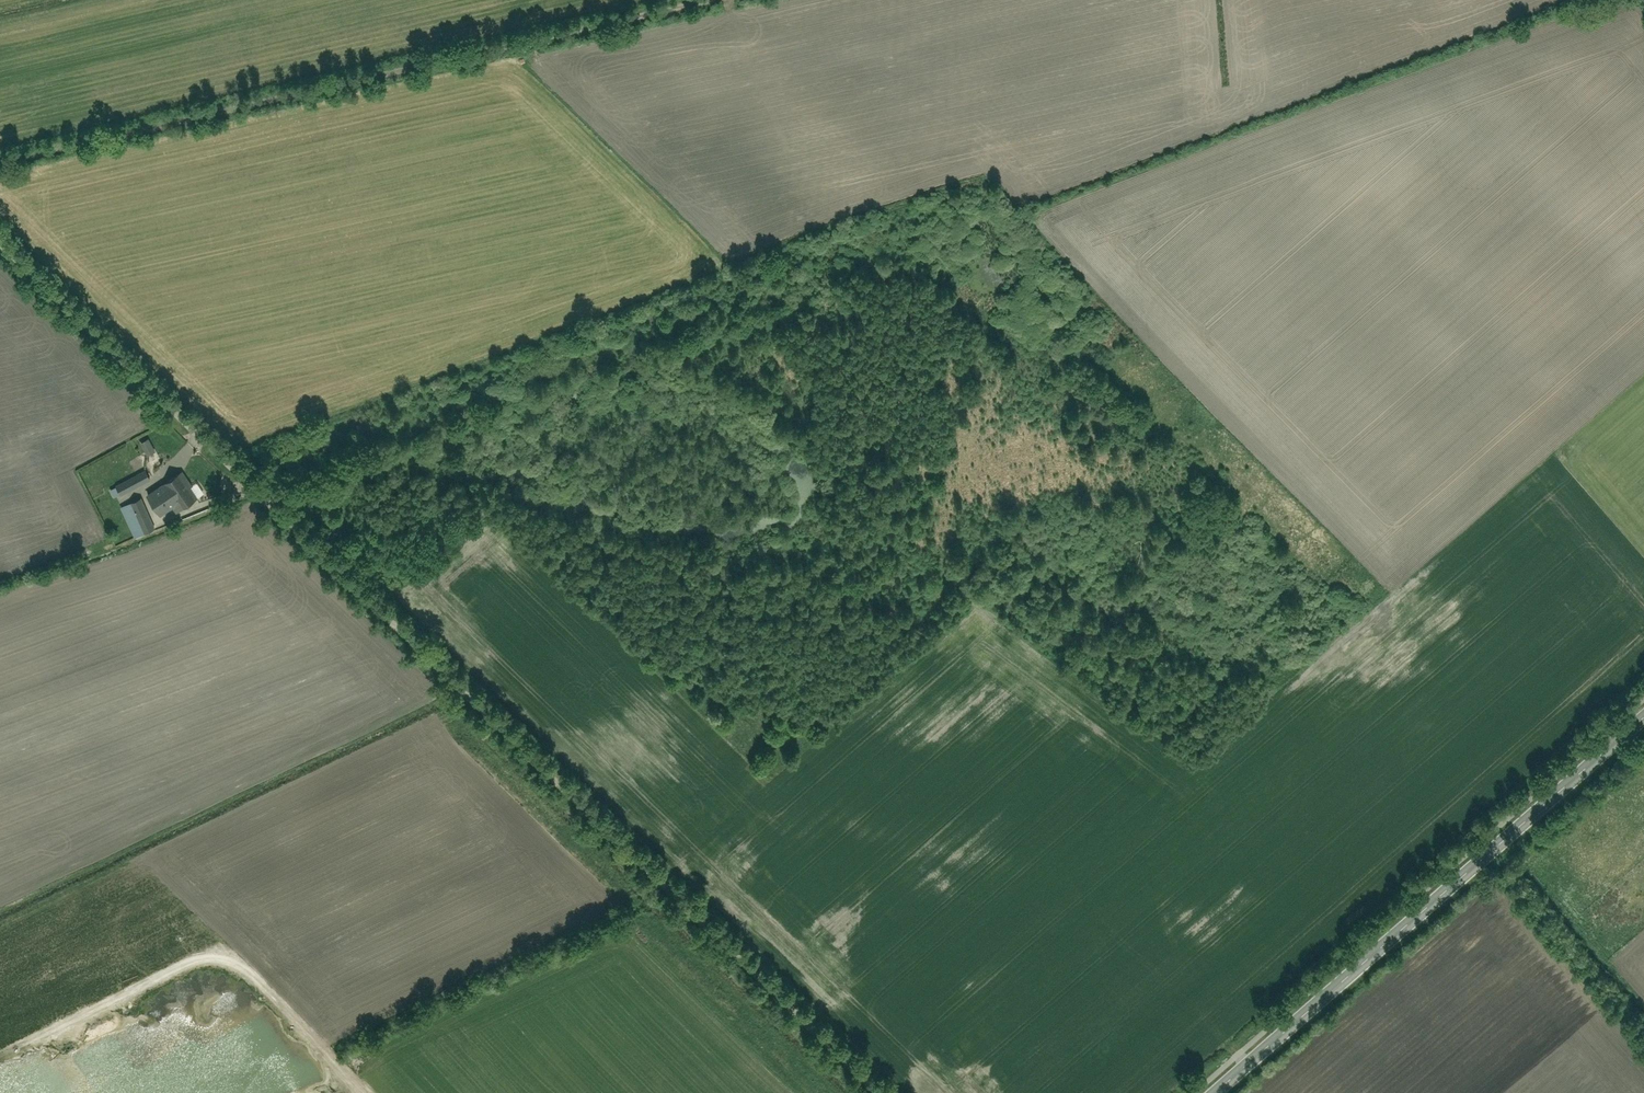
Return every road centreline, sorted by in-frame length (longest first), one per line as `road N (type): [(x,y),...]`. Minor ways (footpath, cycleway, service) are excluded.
road 1 (unclassified): [(879,1092),(0,245)]
road 2 (track): [(0,162),(680,0)]
road 3 (tertiary): [(1218,1092),(1643,720)]

